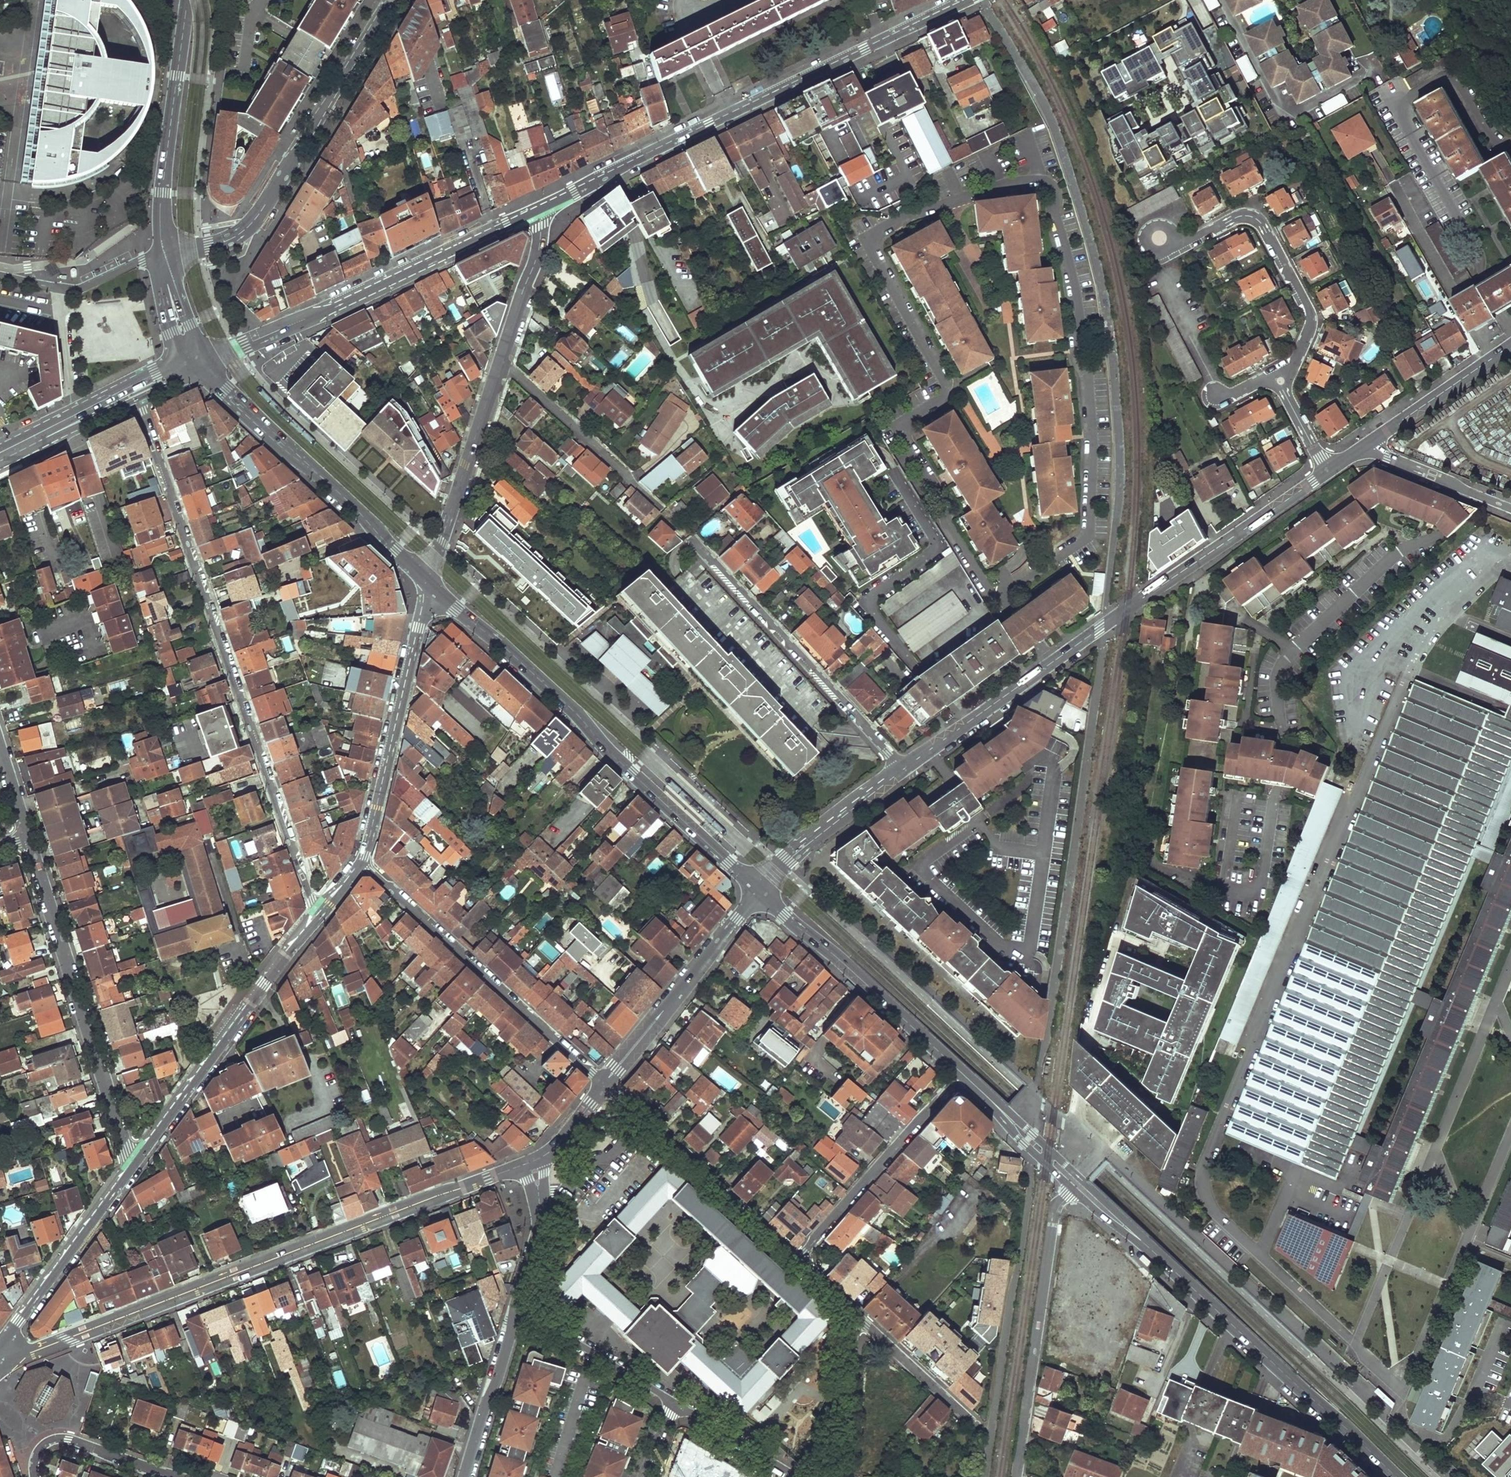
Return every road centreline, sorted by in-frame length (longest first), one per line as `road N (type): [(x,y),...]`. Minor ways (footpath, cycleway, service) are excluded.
road 1 (residential): [(533,1161),(0,1363)]
road 2 (tertiary): [(902,770),(1361,447)]
road 3 (residential): [(132,400),(321,909)]
road 4 (tertiary): [(539,210),(963,0)]
road 5 (secondary): [(759,890),(428,581)]
road 6 (tertiary): [(390,0),(249,226),(223,242),(163,258)]
road 7 (tertiary): [(222,355),(539,210)]
road 8 (residential): [(133,1166),(26,837)]
road 9 (secondary): [(1397,1476),(1149,1247)]
road 10 (residential): [(604,1084),(362,863)]
road 11 (residential): [(133,1166),(321,909)]
road 12 (residential): [(902,770),(687,540)]
road 13 (secondary): [(428,581),(205,366)]
road 14 (residential): [(1071,1189),(1054,1213),(1017,1476)]
road 15 (residential): [(362,863),(428,581)]
road 16 (secondary): [(962,1072),(759,890)]
road 17 (residential): [(604,1084),(796,1260)]
road 18 (residential): [(796,1260),(962,1072)]
road 19 (tertiary): [(604,1084),(759,890)]
road 20 (residential): [(501,358),(428,581)]
road 21 (residential): [(0,1347),(133,1166)]
road 22 (secondary): [(1149,1247),(998,1106)]
road 23 (secondary): [(187,0),(162,192)]
road 24 (tertiary): [(759,890),(902,770)]
road 25 (residential): [(501,358),(639,483)]
road 26 (residential): [(515,1314),(675,1403)]
road 27 (tertiary): [(1361,447),(1510,345)]
road 28 (tertiary): [(466,1476),(515,1314)]
road 29 (residential): [(170,1476),(69,1439),(44,1445),(35,1476)]
road 30 (residential): [(1361,447),(1510,508)]
road 31 (residential): [(858,1317),(838,1476)]
road 32 (tertiary): [(515,1314),(541,1216),(533,1161)]
road 33 (residential): [(858,1317),(973,1423)]
road 34 (residential): [(539,210),(536,259),(501,358)]
road 35 (residential): [(675,1403),(798,1476)]
road 36 (residential): [(76,418),(61,288)]

